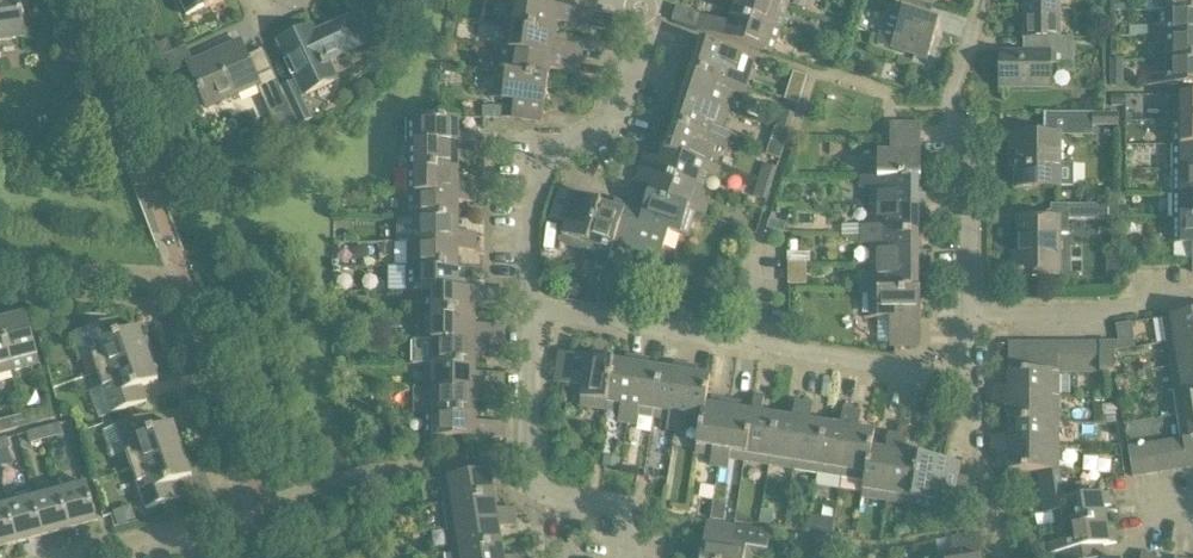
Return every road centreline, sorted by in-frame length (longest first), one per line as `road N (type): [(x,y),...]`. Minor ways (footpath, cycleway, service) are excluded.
road 1 (residential): [(977,375),(933,380),(529,309)]
road 2 (residential): [(263,504),(189,283),(0,272)]
road 3 (residential): [(529,309),(532,223),(555,154),(620,110),(645,8)]
road 4 (residential): [(968,314),(968,139),(953,132),(948,108),(982,0)]
road 5 (residential): [(631,557),(629,514),(552,496),(535,477),(529,309)]
road 6 (residential): [(1192,297),(1100,314),(968,314)]
road 7 (residential): [(71,557),(263,504)]

